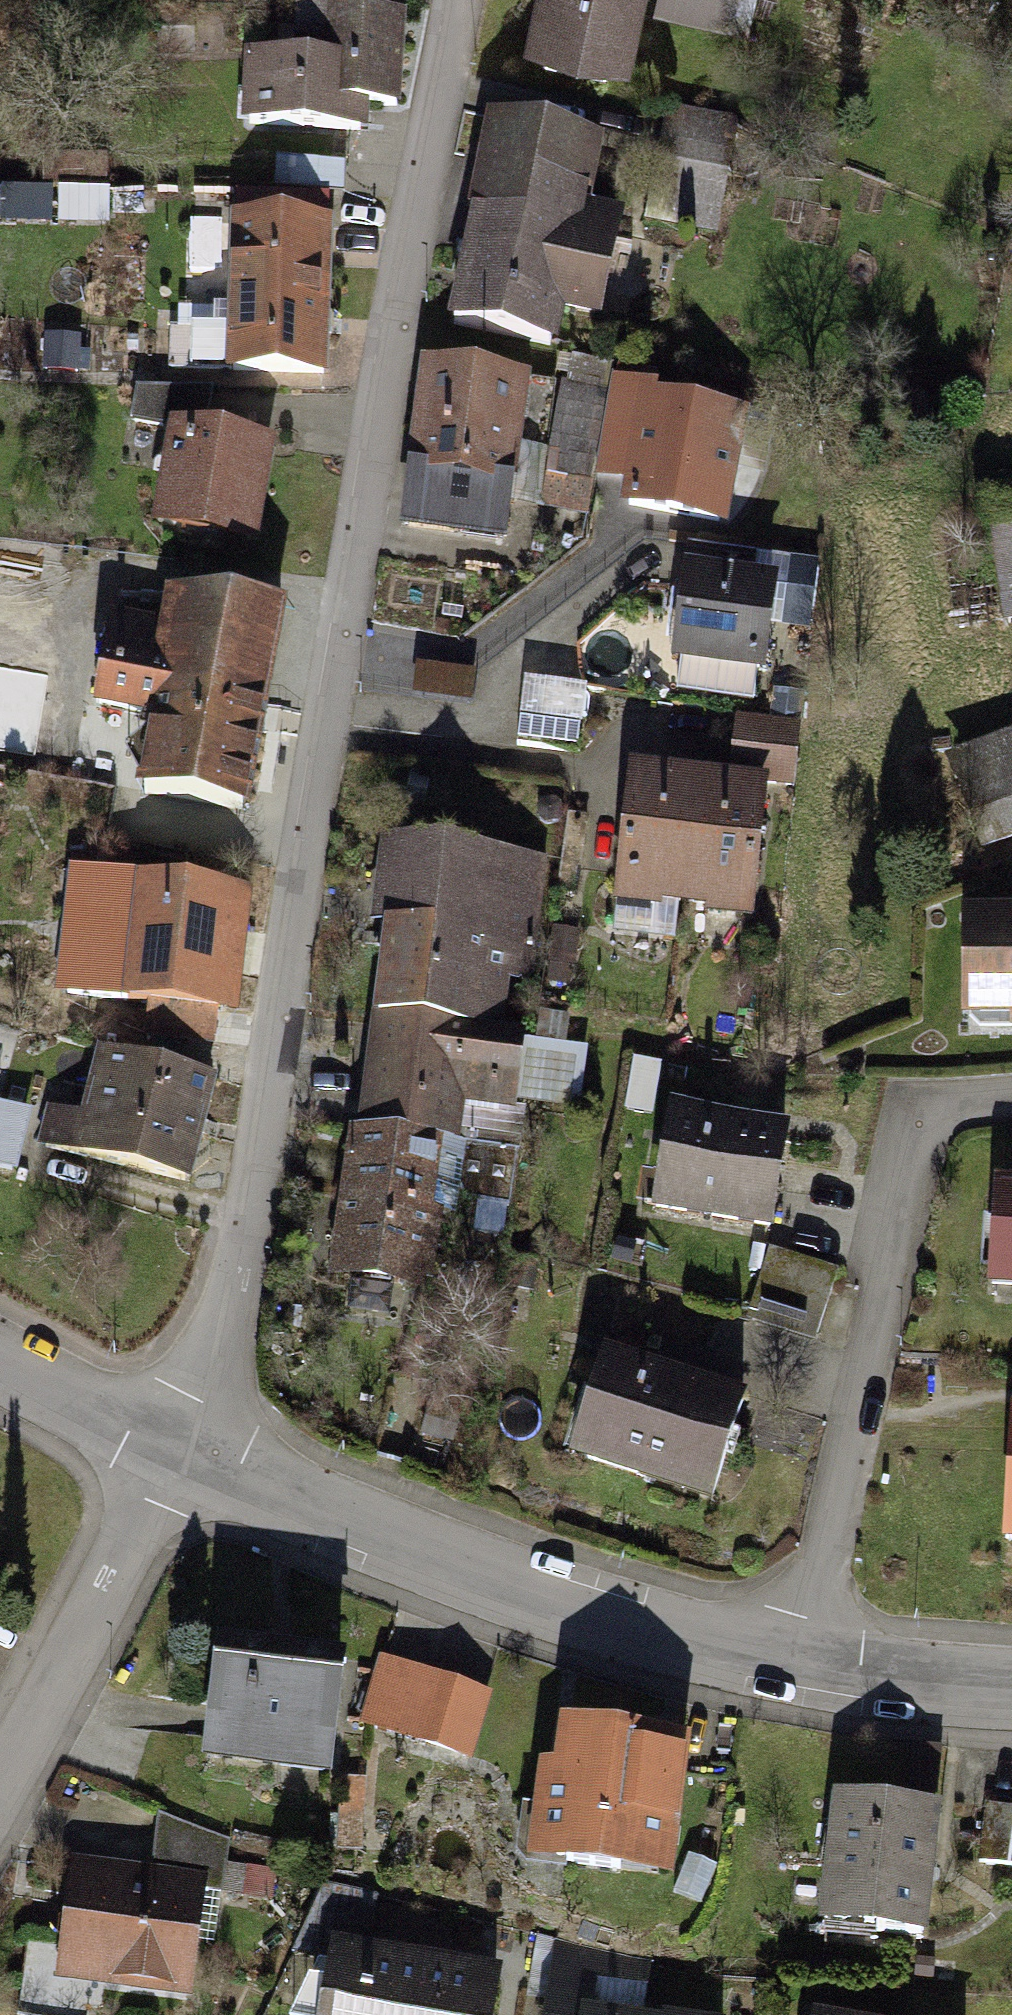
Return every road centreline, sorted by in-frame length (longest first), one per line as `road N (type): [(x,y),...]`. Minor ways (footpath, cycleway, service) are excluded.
road 1 (residential): [(457,0),(236,1272),(196,1451)]
road 2 (residential): [(800,1671),(922,1112),(1011,1106)]
road 3 (residential): [(196,1451),(434,1564),(800,1671)]
road 4 (residential): [(196,1451),(0,1796)]
road 5 (residential): [(0,1351),(196,1451)]
road 6 (residential): [(800,1671),(1011,1693)]

